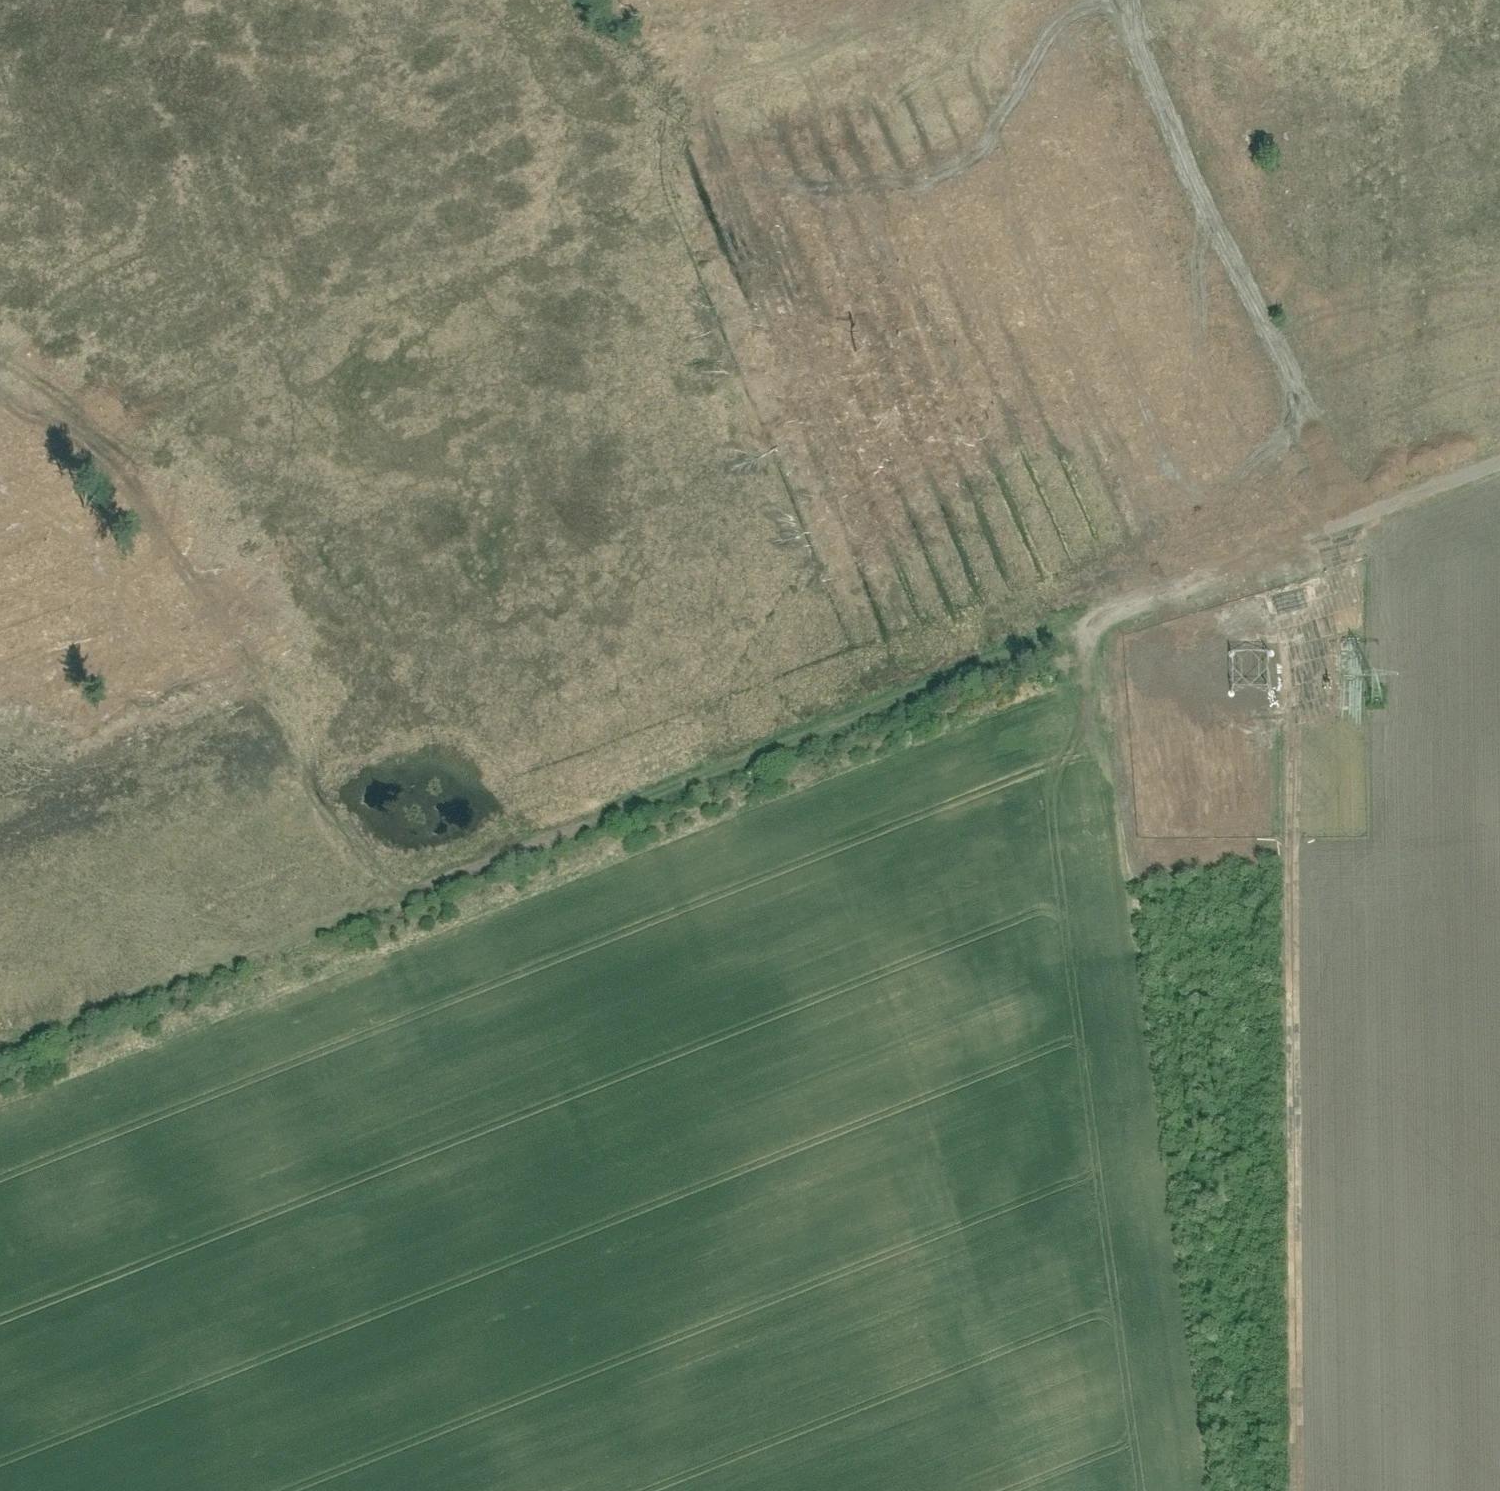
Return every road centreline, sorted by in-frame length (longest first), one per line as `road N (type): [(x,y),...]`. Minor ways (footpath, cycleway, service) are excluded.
road 1 (track): [(1116,0),(1338,483)]
road 2 (unclassified): [(1499,453),(1145,594),(1109,617),(1100,671)]

